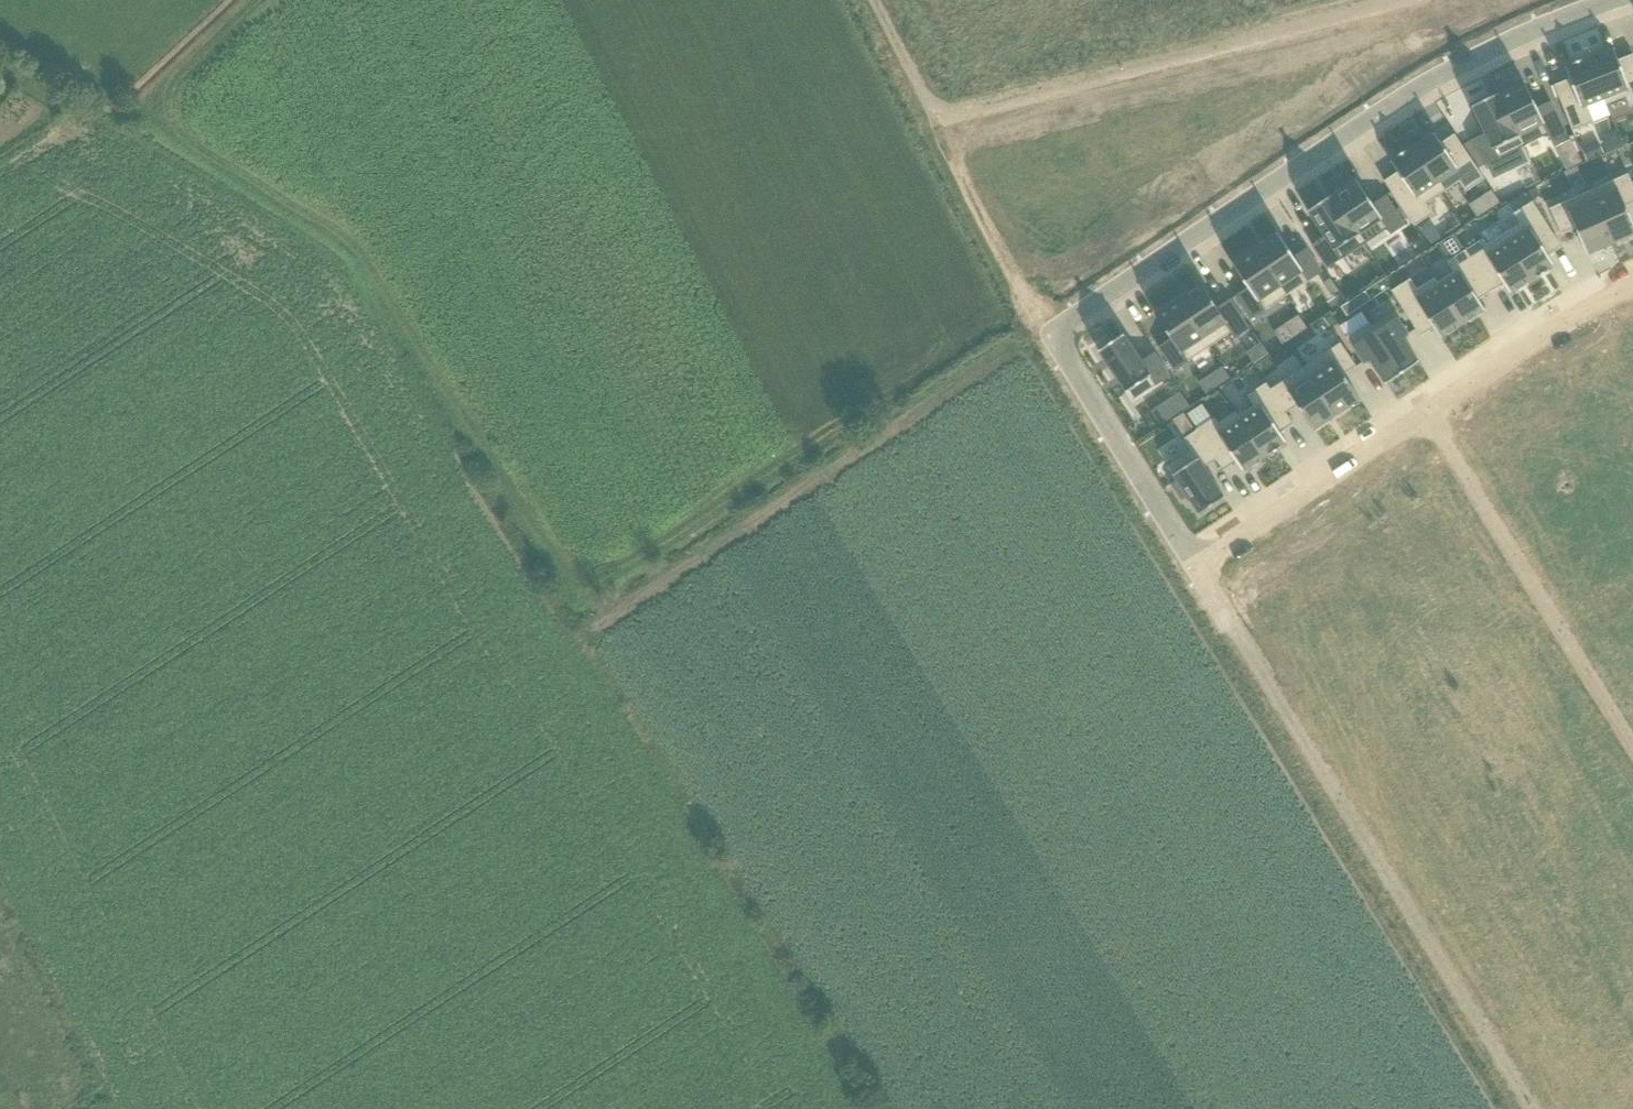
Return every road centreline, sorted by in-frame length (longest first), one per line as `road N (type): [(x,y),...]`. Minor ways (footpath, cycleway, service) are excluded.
road 1 (residential): [(1602,0),(1436,69),(1052,329),(1198,570)]
road 2 (residential): [(1198,570),(1533,1108)]
road 3 (residential): [(1380,0),(939,119)]
road 4 (residential): [(1433,417),(1632,738)]
road 5 (residential): [(1433,417),(1198,570)]
road 6 (residential): [(1632,294),(1433,417)]
road 7 (residential): [(876,0),(939,119)]

